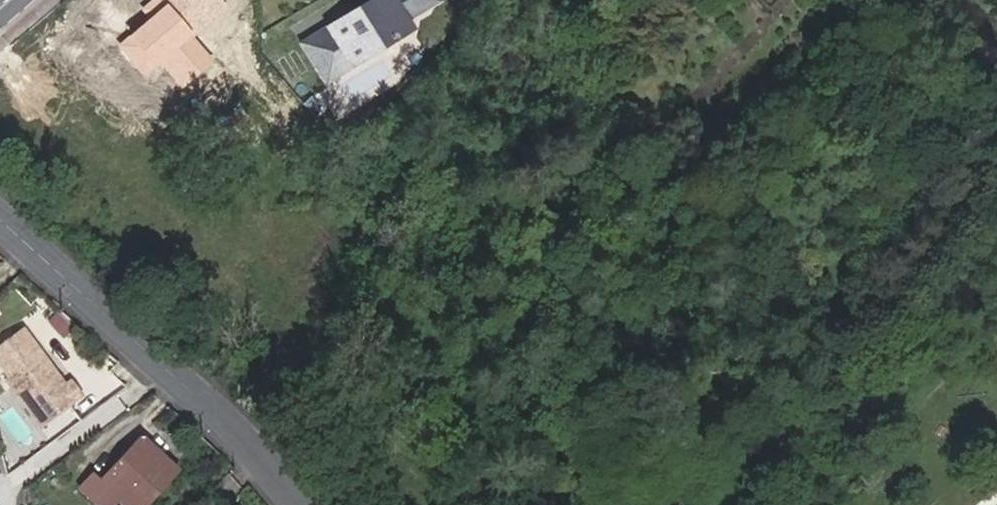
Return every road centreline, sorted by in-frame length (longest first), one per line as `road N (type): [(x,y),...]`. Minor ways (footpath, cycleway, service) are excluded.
road 1 (residential): [(299,504),(0,227)]

